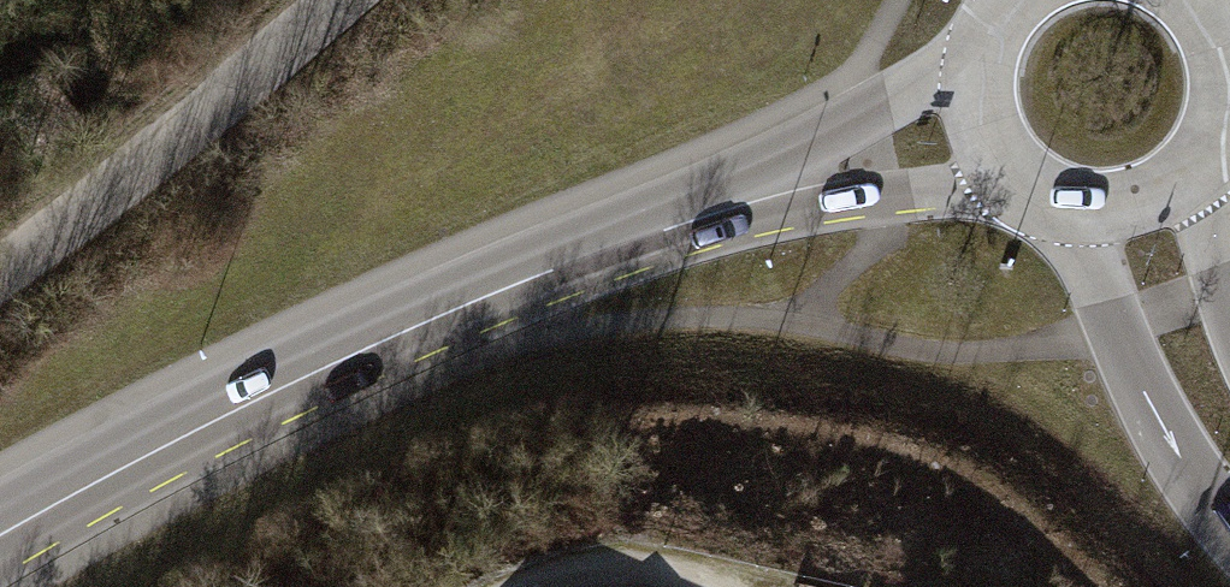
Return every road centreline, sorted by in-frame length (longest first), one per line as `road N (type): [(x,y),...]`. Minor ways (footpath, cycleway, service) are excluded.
road 1 (secondary): [(0,536),(126,464),(422,320),(718,206),(873,155),(982,130)]
road 2 (unclassified): [(335,0),(119,184),(0,271)]
road 3 (motorway): [(1073,207),(1144,392),(1229,524)]
road 4 (motorway): [(1229,302),(1196,167)]
road 5 (secondary): [(1003,0),(974,62),(982,130)]
road 6 (secondary): [(1196,167),(1223,120),(1221,39)]
road 7 (secondary): [(1073,207),(1140,204),(1196,167)]
road 8 (secondary): [(982,130),(1003,165),(1035,192),(1073,207)]

